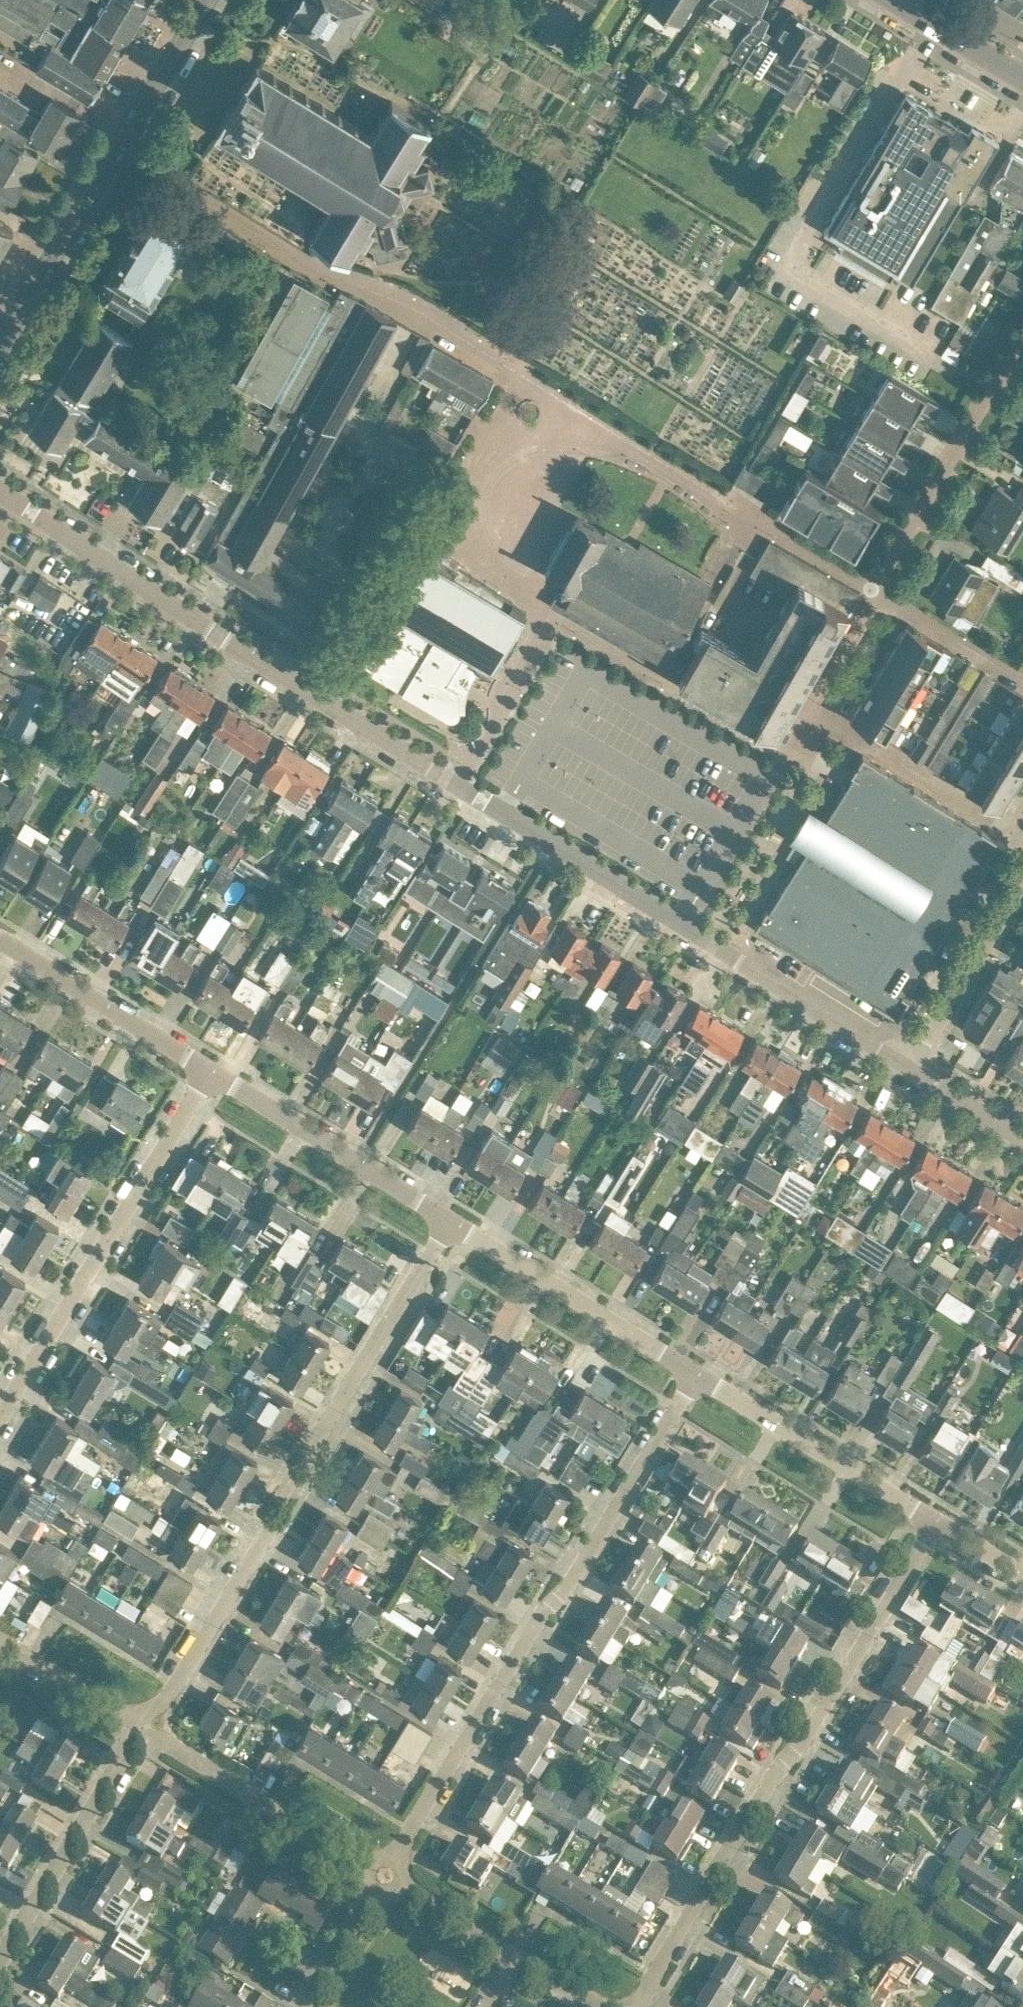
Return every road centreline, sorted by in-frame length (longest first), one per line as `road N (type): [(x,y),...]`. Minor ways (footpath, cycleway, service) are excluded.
road 1 (residential): [(906,1066),(322,700)]
road 2 (residential): [(139,1716),(169,1694),(450,1218)]
road 3 (residential): [(394,1858),(699,1372)]
road 4 (residential): [(636,2006),(937,1520)]
road 5 (residential): [(422,533),(460,489),(533,435),(585,427),(872,589)]
road 6 (residential): [(499,367),(118,147)]
road 7 (residential): [(0,1416),(211,1070)]
road 8 (residential): [(322,700),(0,490)]
road 9 (residential): [(872,589),(1022,335)]
road 10 (residential): [(699,1372),(450,1218)]
road 11 (residential): [(450,1218),(211,1070)]
road 12 (residential): [(937,1520),(699,1372)]
road 13 (residential): [(0,1960),(131,1745),(146,1737)]
road 14 (residential): [(146,1737),(369,1865)]
road 15 (residential): [(211,1070),(0,939)]
road 16 (tertiary): [(0,342),(118,147)]
road 17 (residential): [(1022,883),(906,1066)]
road 18 (unclassified): [(322,700),(422,533)]
road 19 (tertiary): [(118,147),(207,0)]
road 20 (residential): [(0,1643),(118,1713),(139,1716)]
road 21 (residential): [(1010,829),(878,748)]
road 22 (tertiary): [(1022,76),(898,0)]
road 23 (residential): [(1022,1139),(906,1066)]
road 24 (residential): [(518,1957),(402,1885)]
road 25 (residential): [(306,2006),(371,1899)]
road 26 (residential): [(813,695),(872,589)]

